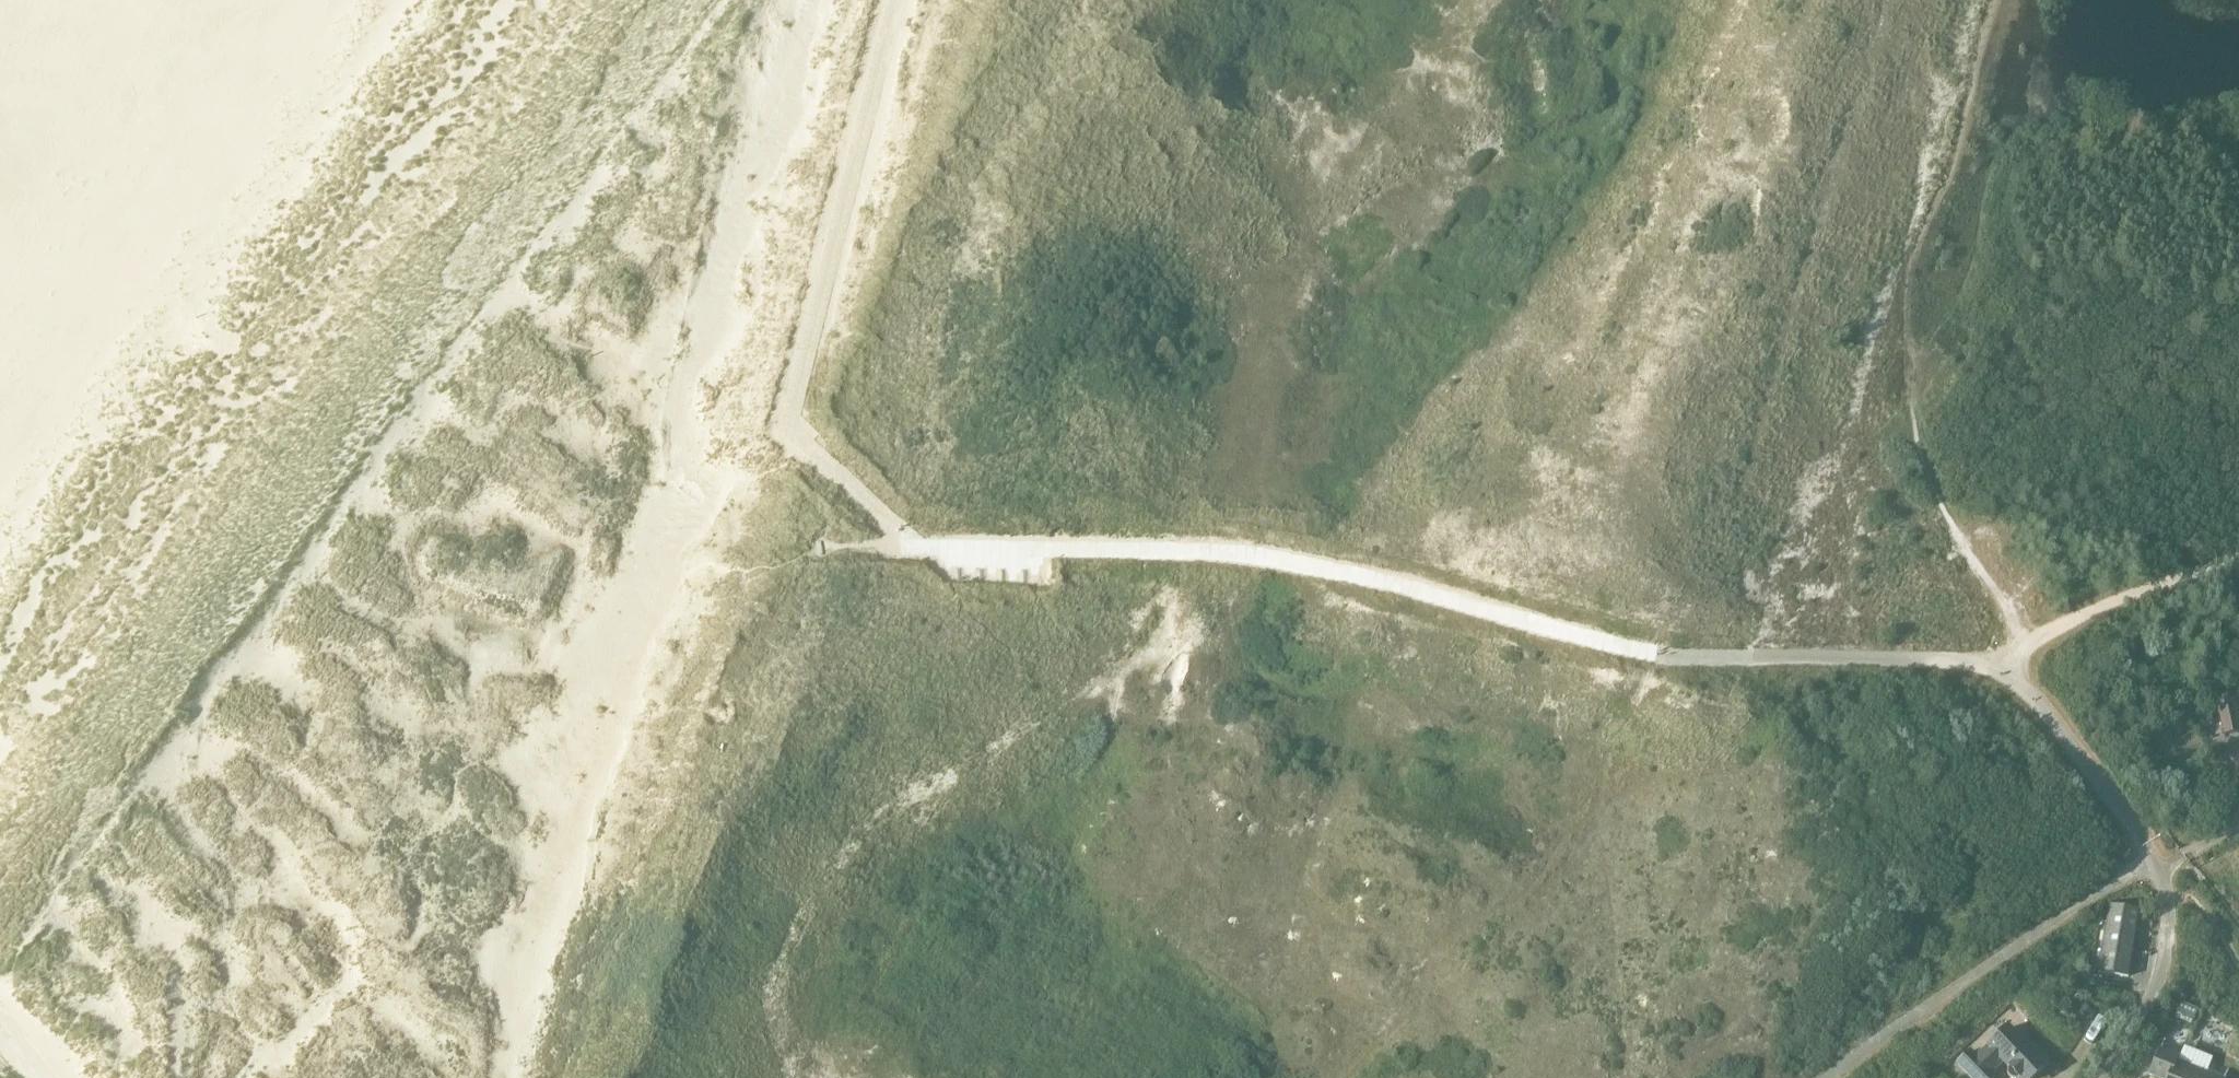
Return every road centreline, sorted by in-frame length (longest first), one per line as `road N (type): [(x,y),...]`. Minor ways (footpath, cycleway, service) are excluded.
road 1 (unclassified): [(2105,1077),(2147,1000),(2167,936),(2166,897),(2152,864)]

